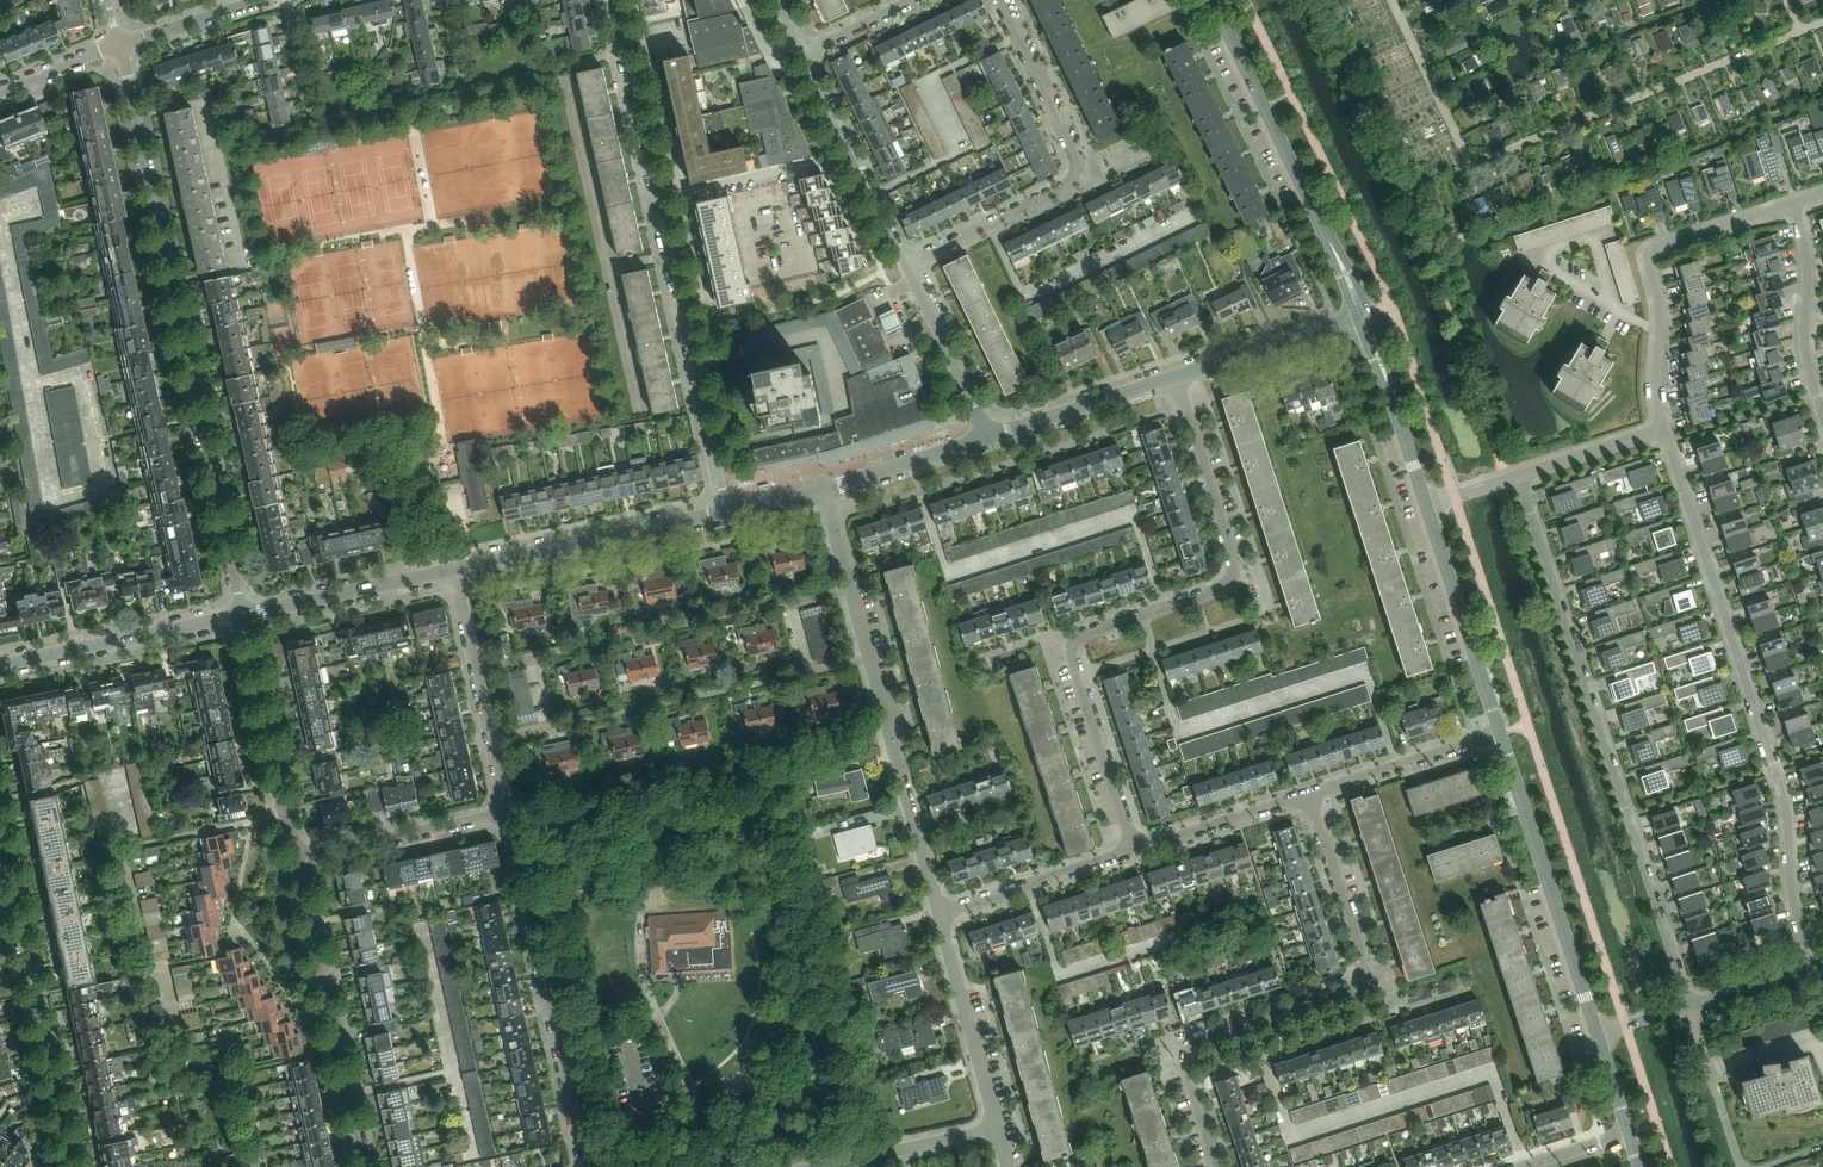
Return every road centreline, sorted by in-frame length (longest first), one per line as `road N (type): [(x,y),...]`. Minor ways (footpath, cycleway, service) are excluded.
road 1 (residential): [(1136,853),(1074,649),(1090,634),(1222,592),(1235,576),(1175,381)]
road 2 (residential): [(118,46),(247,619)]
road 3 (residential): [(1812,966),(1793,904),(1786,809),(1664,431)]
road 4 (residential): [(1689,1006),(1520,477)]
road 5 (residential): [(613,0),(728,513)]
road 6 (residential): [(1217,1166),(1189,1083),(1194,1049),(1365,980),(1367,968),(1309,798)]
road 7 (residential): [(905,265),(1076,179),(1076,157),(1000,0)]
road 8 (residential): [(0,815),(68,1166)]
road 9 (residential): [(584,1166),(508,817)]
road 10 (residential): [(1664,431),(1650,258),(1663,246),(1794,205)]
road 11 (tertiary): [(1597,1034),(1499,734)]
road 12 (residential): [(367,1166),(300,863)]
road 13 (tertiary): [(1333,248),(1211,0)]
road 14 (unclassified): [(459,574),(728,513)]
road 15 (residential): [(941,914),(871,661)]
road 16 (unclassified): [(0,670),(247,619)]
road 17 (residential): [(300,863),(247,619)]
road 18 (tertiary): [(1499,734),(1428,508)]
road 19 (residential): [(905,265),(804,53)]
road 20 (residential): [(999,1132),(941,914)]
road 21 (unclassified): [(247,619),(459,574)]
road 22 (residential): [(1822,417),(1805,342),(1808,272),(1794,205)]
road 23 (residential): [(300,863),(508,817)]
road 24 (residential): [(941,914),(1136,853)]
road 25 (residential): [(1309,798),(1499,734)]
road 26 (unclassified): [(987,442),(1175,381)]
road 27 (residential): [(987,442),(905,265)]
road 28 (unclassified): [(1175,381),(1356,318)]
road 29 (residential): [(1136,853),(1309,798)]
road 30 (residential): [(824,1166),(999,1132)]
road 31 (unclassified): [(823,492),(987,442)]
road 32 (residential): [(1740,1166),(1689,1006)]
road 33 (residential): [(118,46),(267,0)]
road 34 (residential): [(1520,477),(1664,431)]
road 35 (residential): [(1812,966),(1689,1006)]
road 36 (residential): [(0,94),(118,46)]
road 37 (tertiary): [(1428,508),(1389,388)]
road 38 (residential): [(804,53),(915,0)]

